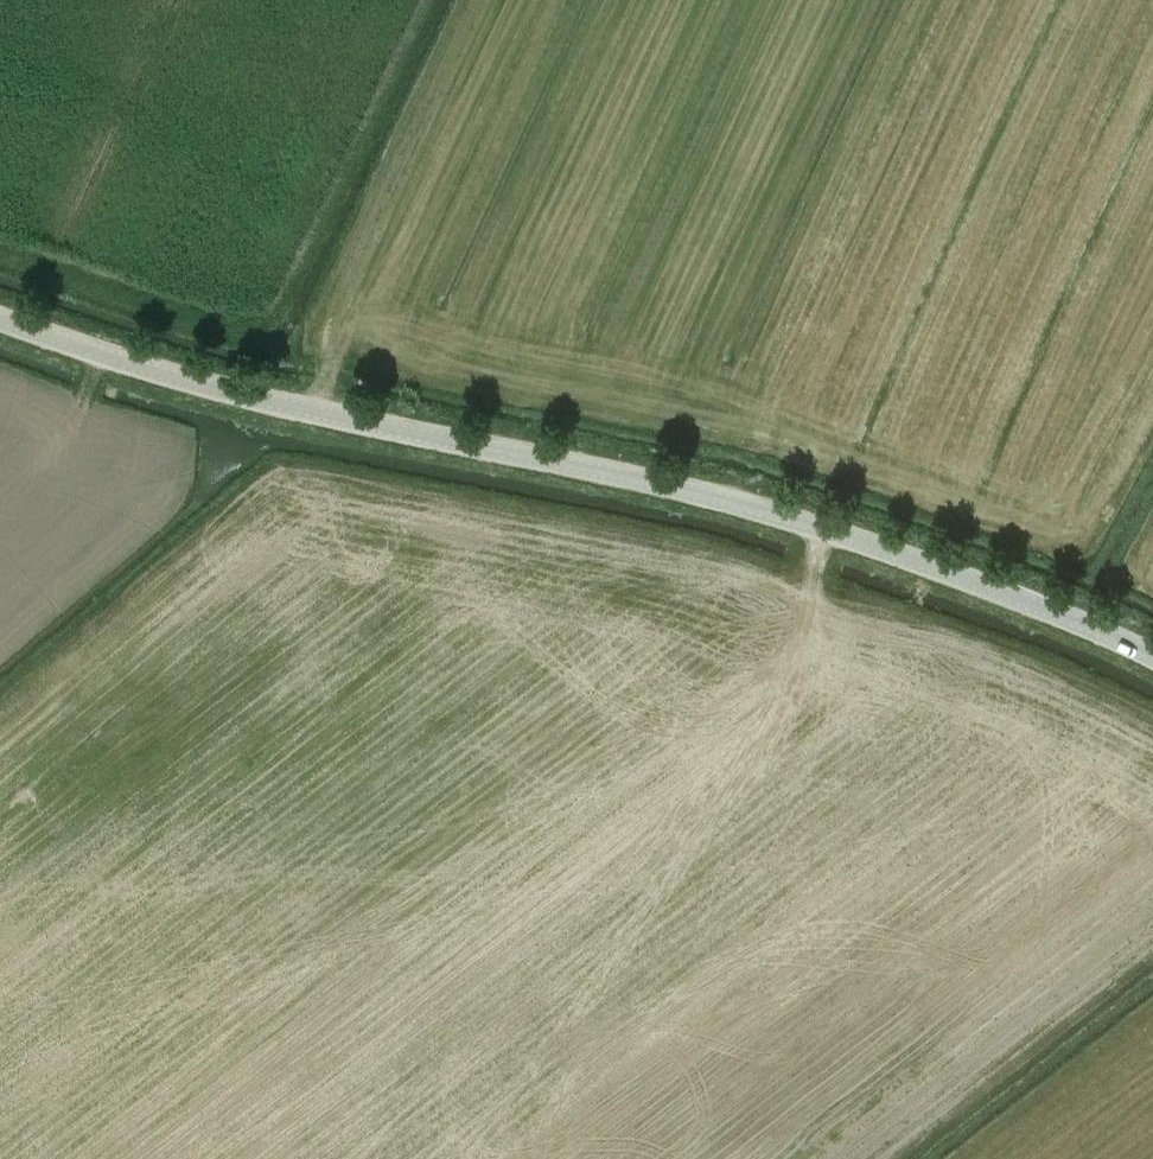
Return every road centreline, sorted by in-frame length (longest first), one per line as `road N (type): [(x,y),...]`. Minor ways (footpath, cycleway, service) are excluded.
road 1 (tertiary): [(1152,660),(1073,615),(728,503),(390,432),(95,356),(0,320)]

